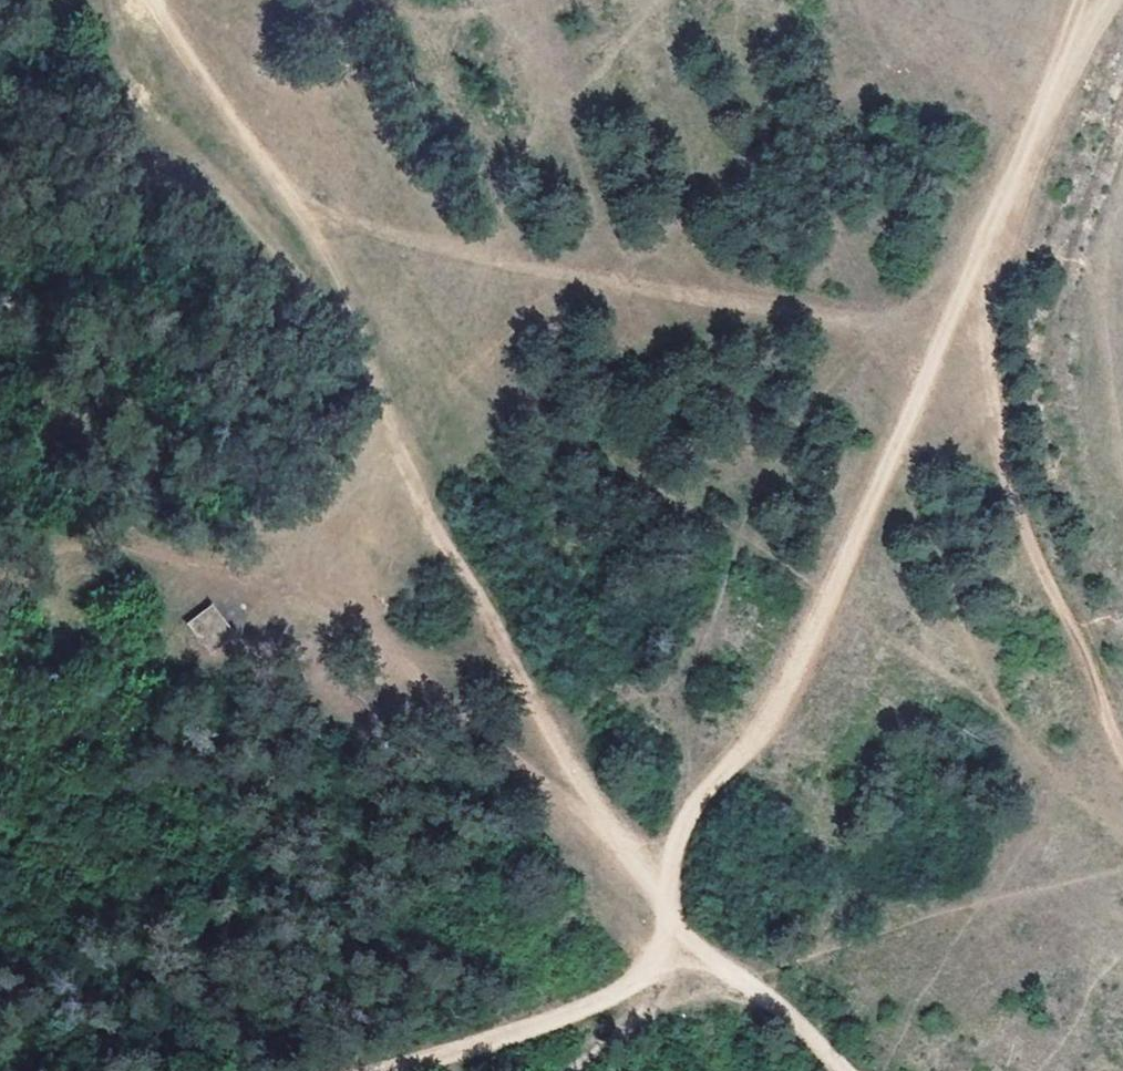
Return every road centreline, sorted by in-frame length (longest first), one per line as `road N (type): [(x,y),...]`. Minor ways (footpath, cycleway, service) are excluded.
road 1 (track): [(668,931),(648,875),(428,515),(309,245),(154,0)]
road 2 (track): [(947,324),(684,301),(339,215),(266,167),(0,196)]
road 3 (track): [(1049,93),(779,701),(648,875)]
road 4 (track): [(1000,200),(992,334),(1006,472),(1122,755)]
road 5 (track): [(386,1070),(634,984),(664,951),(668,931)]
road 6 (track): [(668,931),(723,965),(849,1070)]

